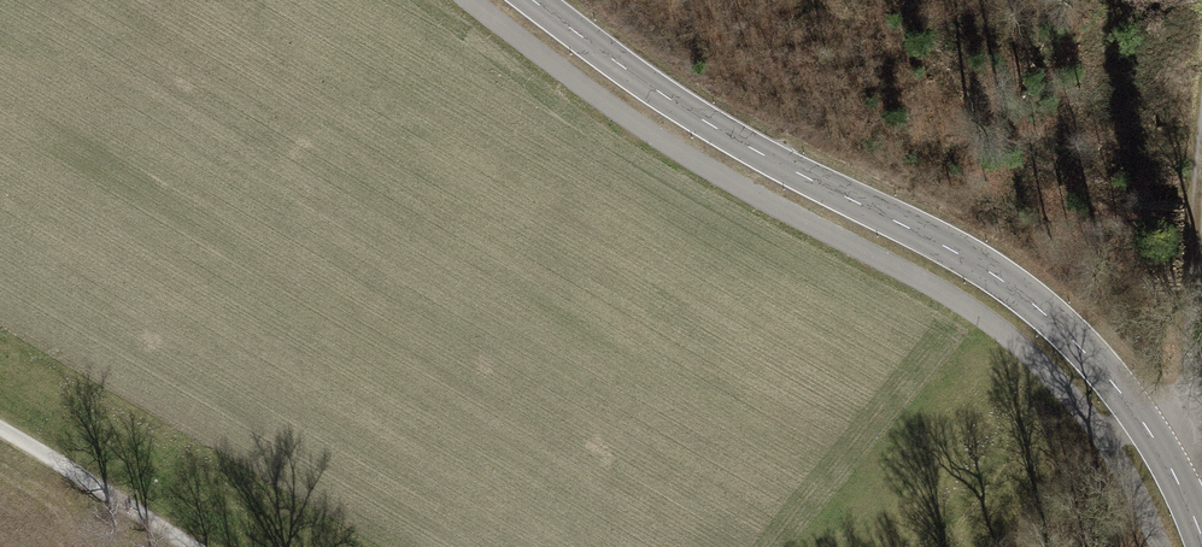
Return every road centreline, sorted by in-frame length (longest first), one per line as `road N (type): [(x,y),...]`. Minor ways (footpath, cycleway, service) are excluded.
road 1 (tertiary): [(1201,539),(1143,421),(1083,346),(1020,291),(694,118),(529,0)]
road 2 (track): [(0,429),(189,546)]
road 3 (track): [(1191,402),(1200,229)]

